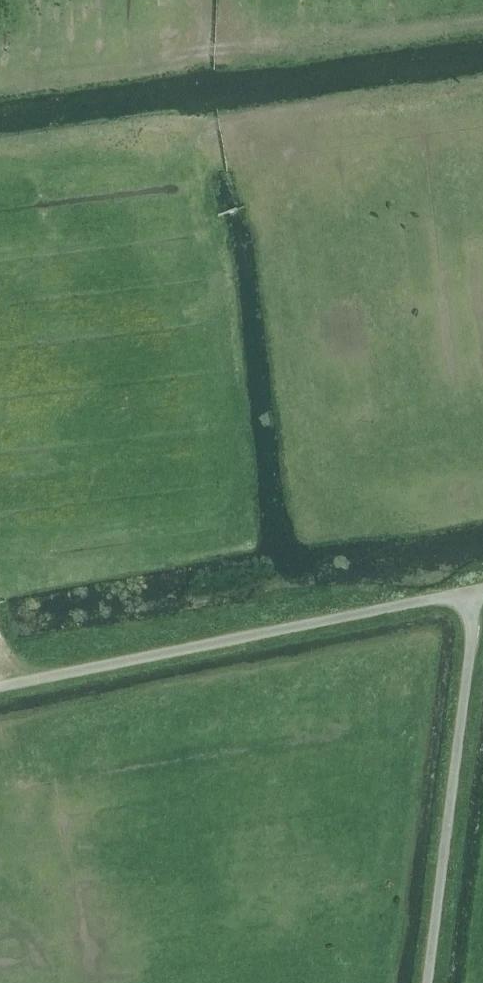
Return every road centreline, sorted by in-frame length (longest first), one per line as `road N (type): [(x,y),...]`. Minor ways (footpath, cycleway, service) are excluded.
road 1 (unclassified): [(0,685),(482,588)]

